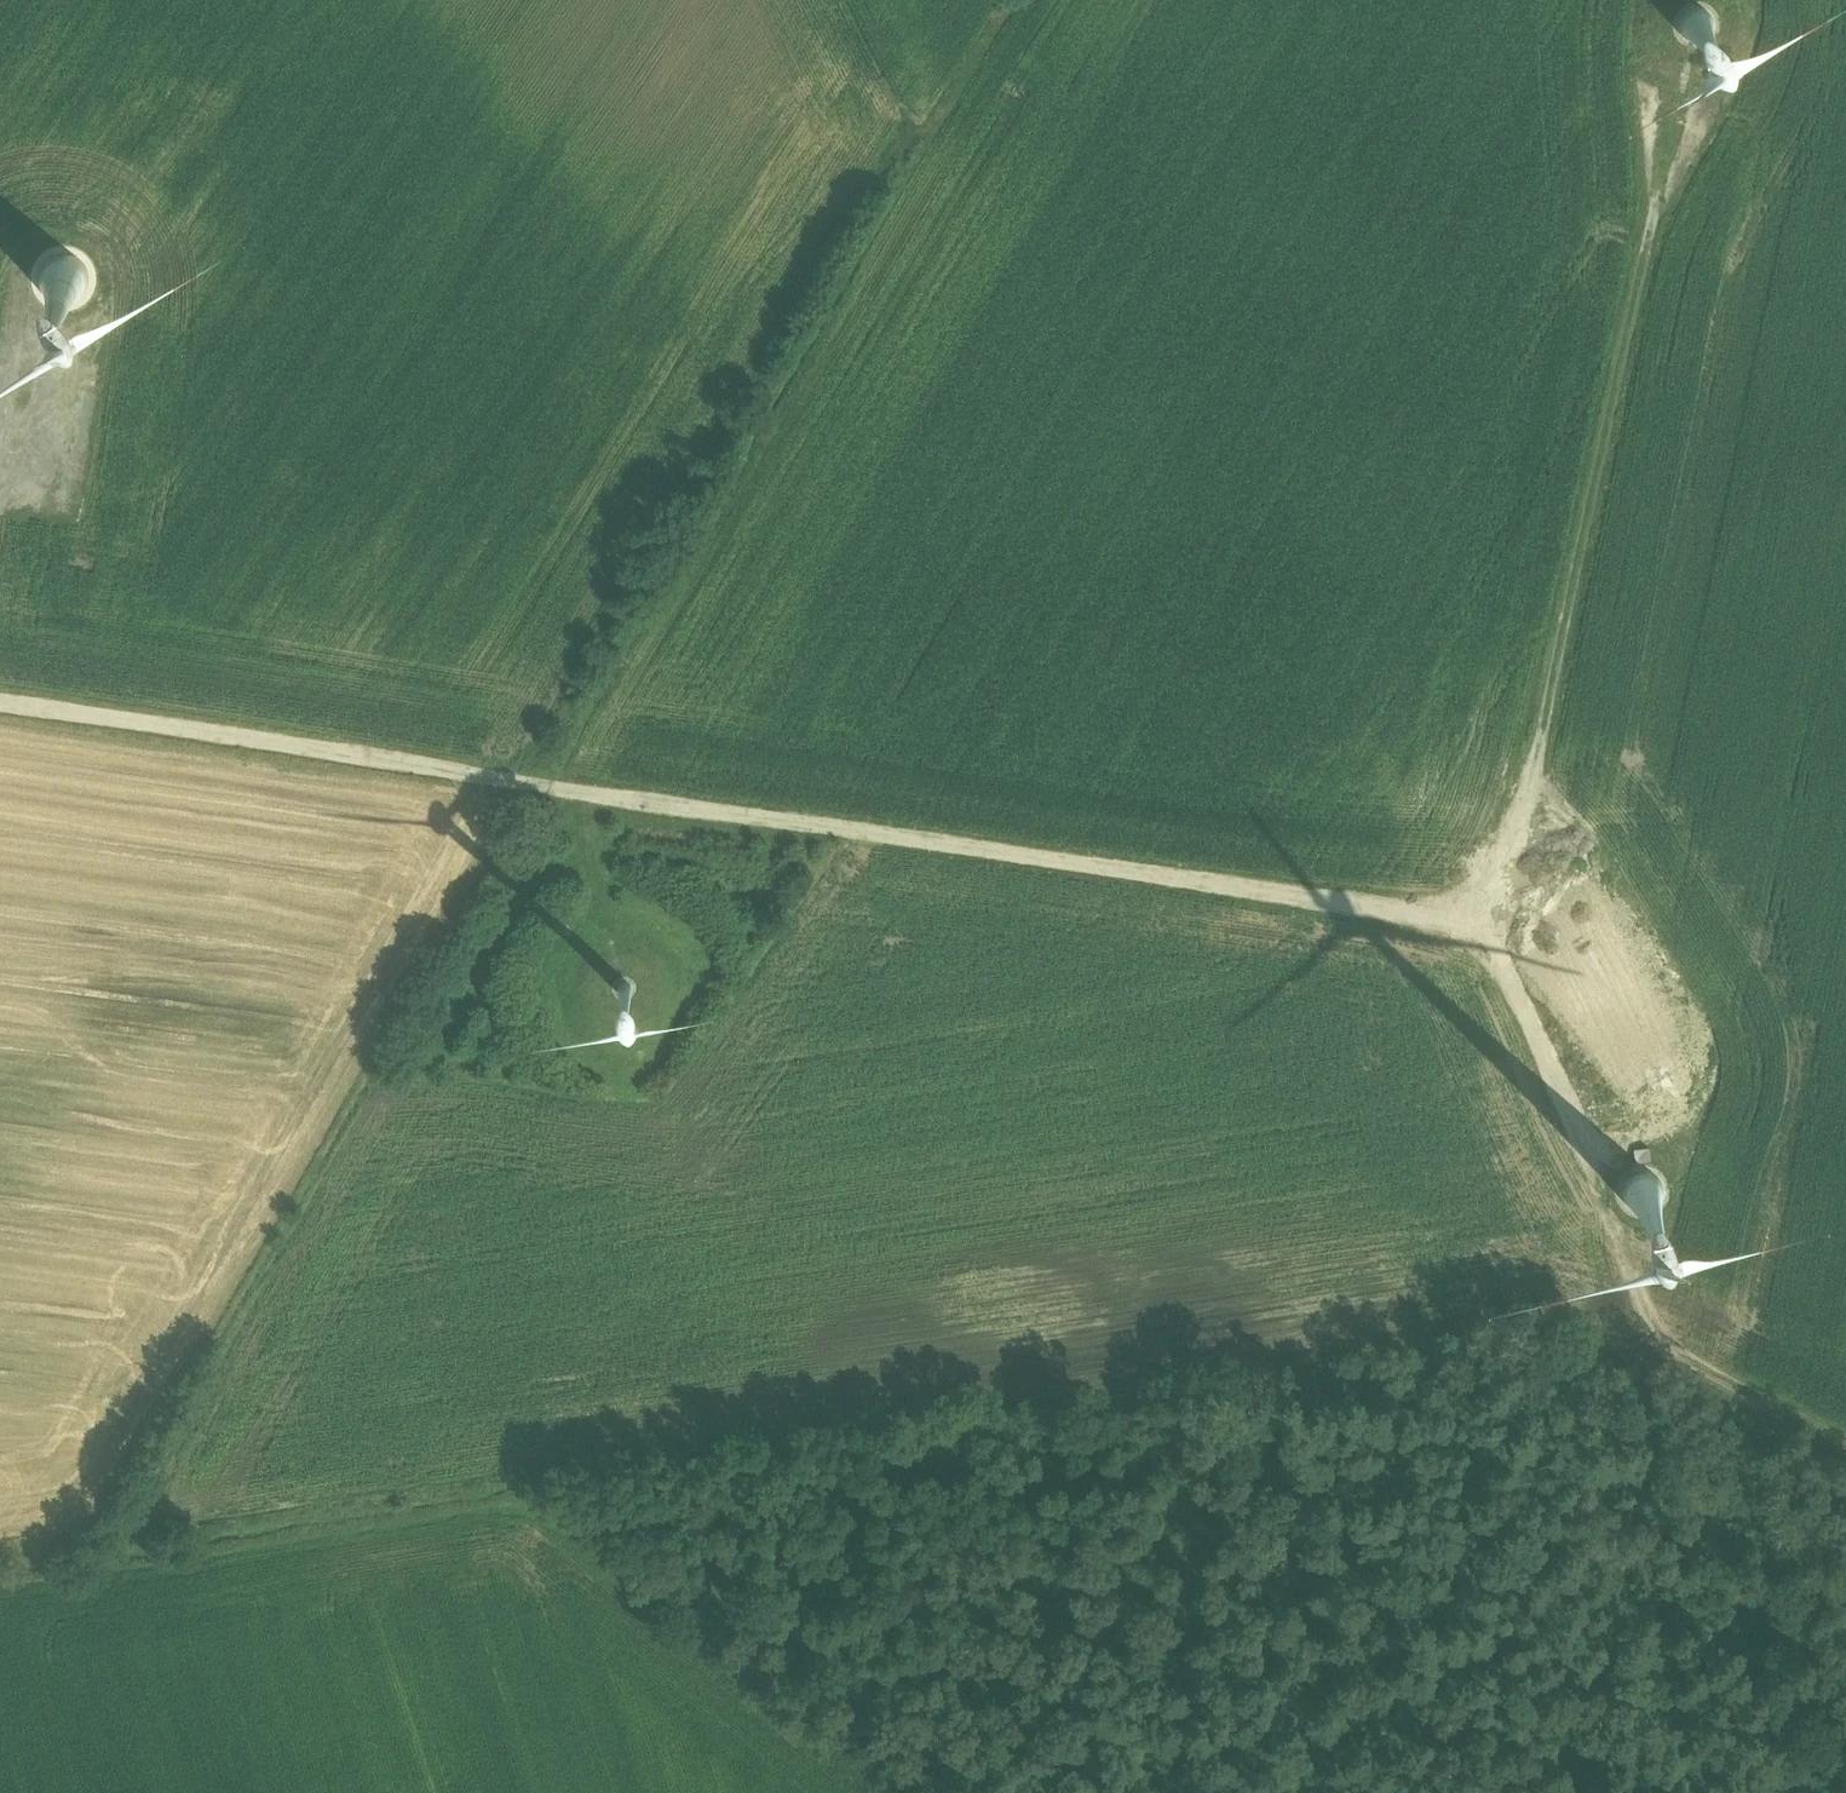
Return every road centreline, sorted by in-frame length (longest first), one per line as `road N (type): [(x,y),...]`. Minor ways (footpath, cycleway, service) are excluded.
road 1 (track): [(1489,911),(1671,51)]
road 2 (track): [(0,449),(28,321)]

